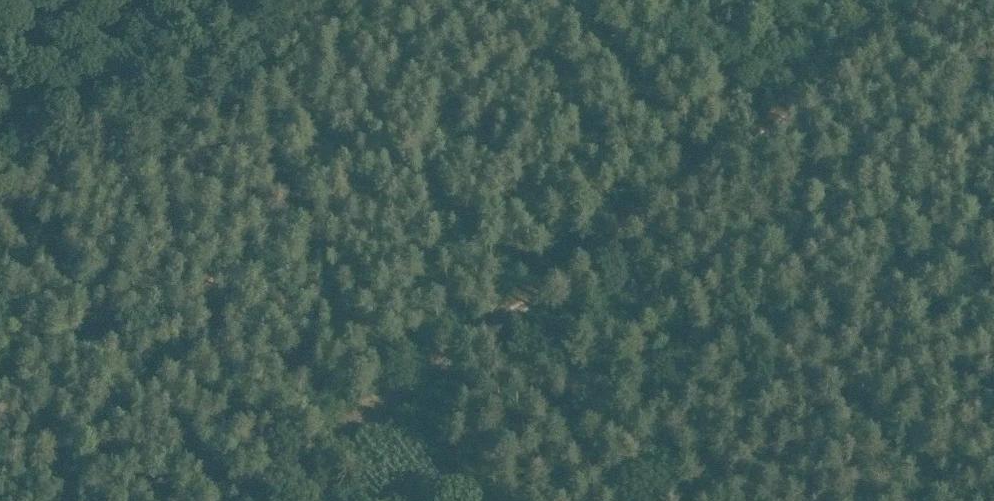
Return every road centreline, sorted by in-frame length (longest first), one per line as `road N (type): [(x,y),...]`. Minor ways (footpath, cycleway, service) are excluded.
road 1 (track): [(943,0),(262,500)]

